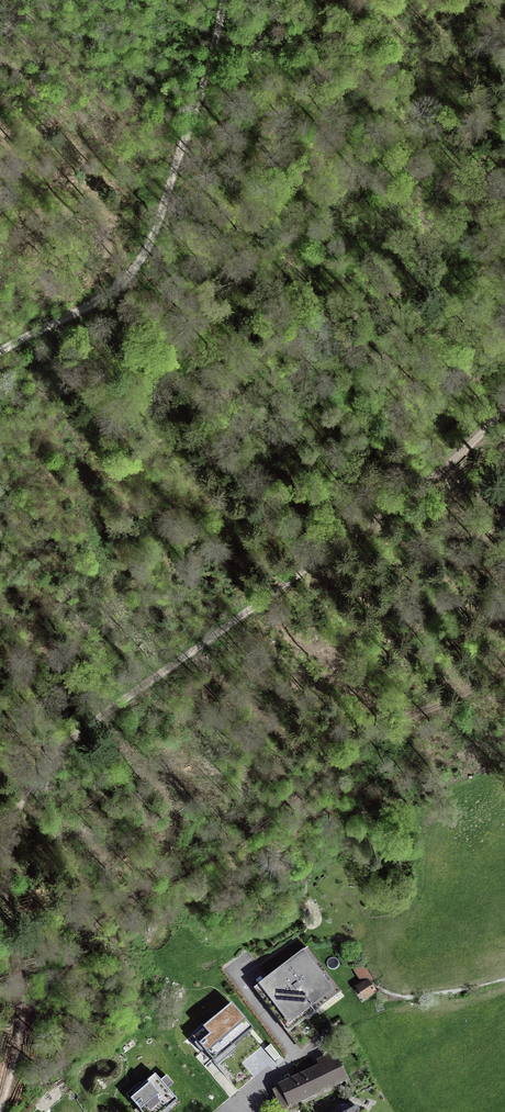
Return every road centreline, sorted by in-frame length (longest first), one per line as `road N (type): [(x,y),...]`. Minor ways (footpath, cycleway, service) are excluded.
road 1 (track): [(0,1104),(22,1020),(1,870),(26,788),(92,719),(430,477),(504,407)]
road 2 (track): [(0,352),(113,291),(146,258),(223,0)]

